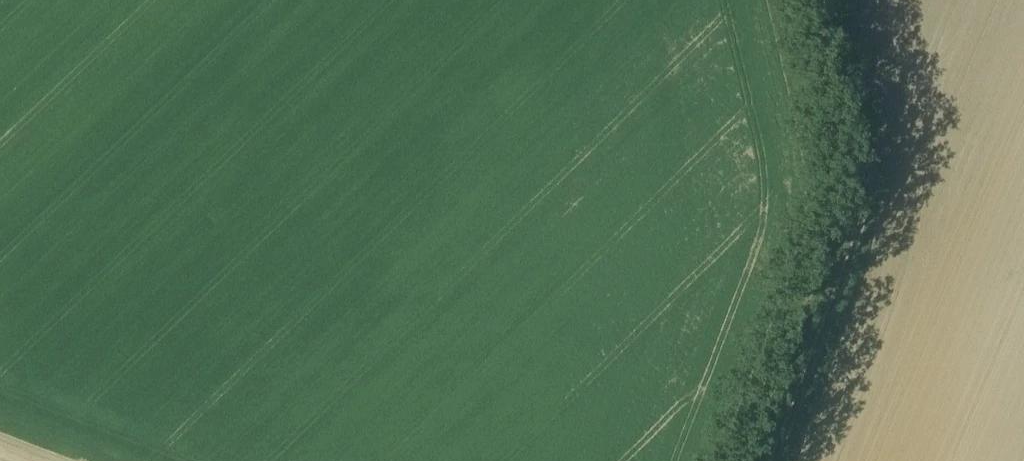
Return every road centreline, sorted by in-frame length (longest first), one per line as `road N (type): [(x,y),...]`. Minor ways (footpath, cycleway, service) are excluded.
road 1 (track): [(755,460),(848,210),(801,0)]

